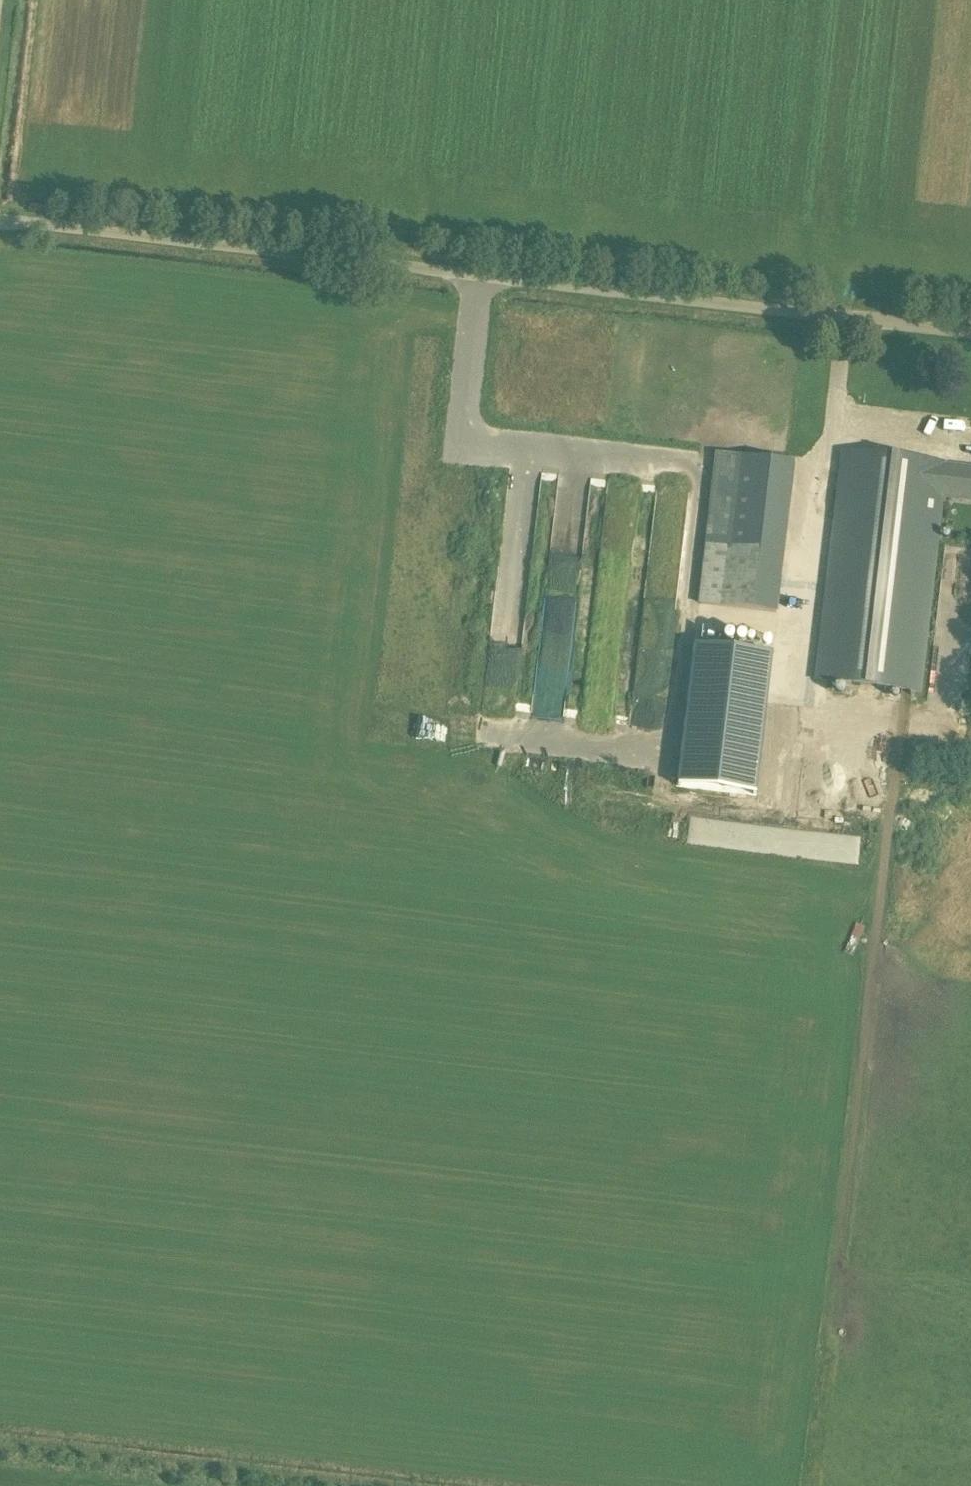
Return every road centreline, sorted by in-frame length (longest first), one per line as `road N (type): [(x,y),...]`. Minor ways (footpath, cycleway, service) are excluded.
road 1 (track): [(970,334),(0,218)]

